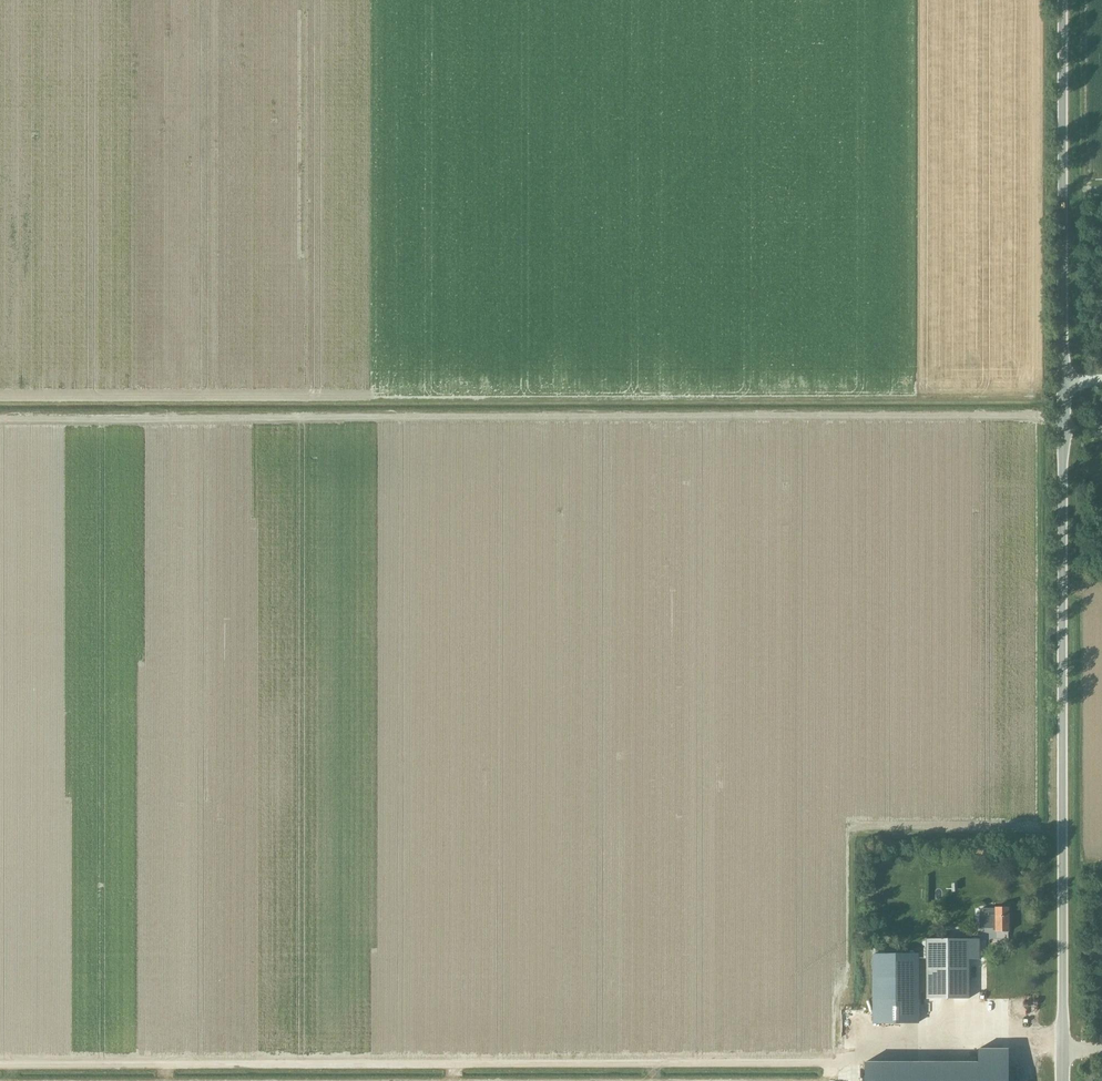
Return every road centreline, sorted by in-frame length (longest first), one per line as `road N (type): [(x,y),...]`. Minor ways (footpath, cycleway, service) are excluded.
road 1 (unclassified): [(1062,1080),(1062,0)]

